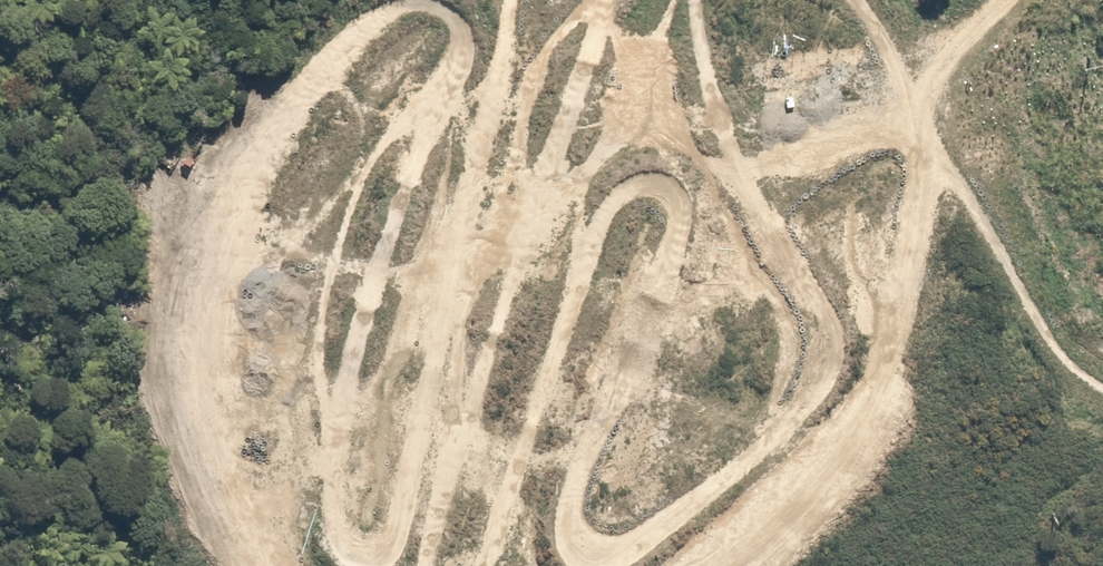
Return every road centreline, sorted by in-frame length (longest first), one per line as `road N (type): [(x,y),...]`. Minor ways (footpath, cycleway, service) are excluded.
road 1 (track): [(466,565),(562,304),(593,282),(627,278),(644,298),(646,339),(610,399),(570,441),(553,480),(577,499),(802,366),(813,335),(754,239),(688,73),(679,18),(691,0)]
road 2 (track): [(425,0),(442,8),(451,35),(347,353),(339,466),(345,491),(368,505),(396,481),(498,0)]
road 3 (track): [(252,565),(227,435),(220,279),(259,161),(364,43),(416,0)]
road 4 (track): [(586,0),(463,351),(399,565)]
road 5 (track): [(1102,404),(1043,405),(731,565)]
road 6 (track): [(833,0),(1021,307),(1033,348)]

